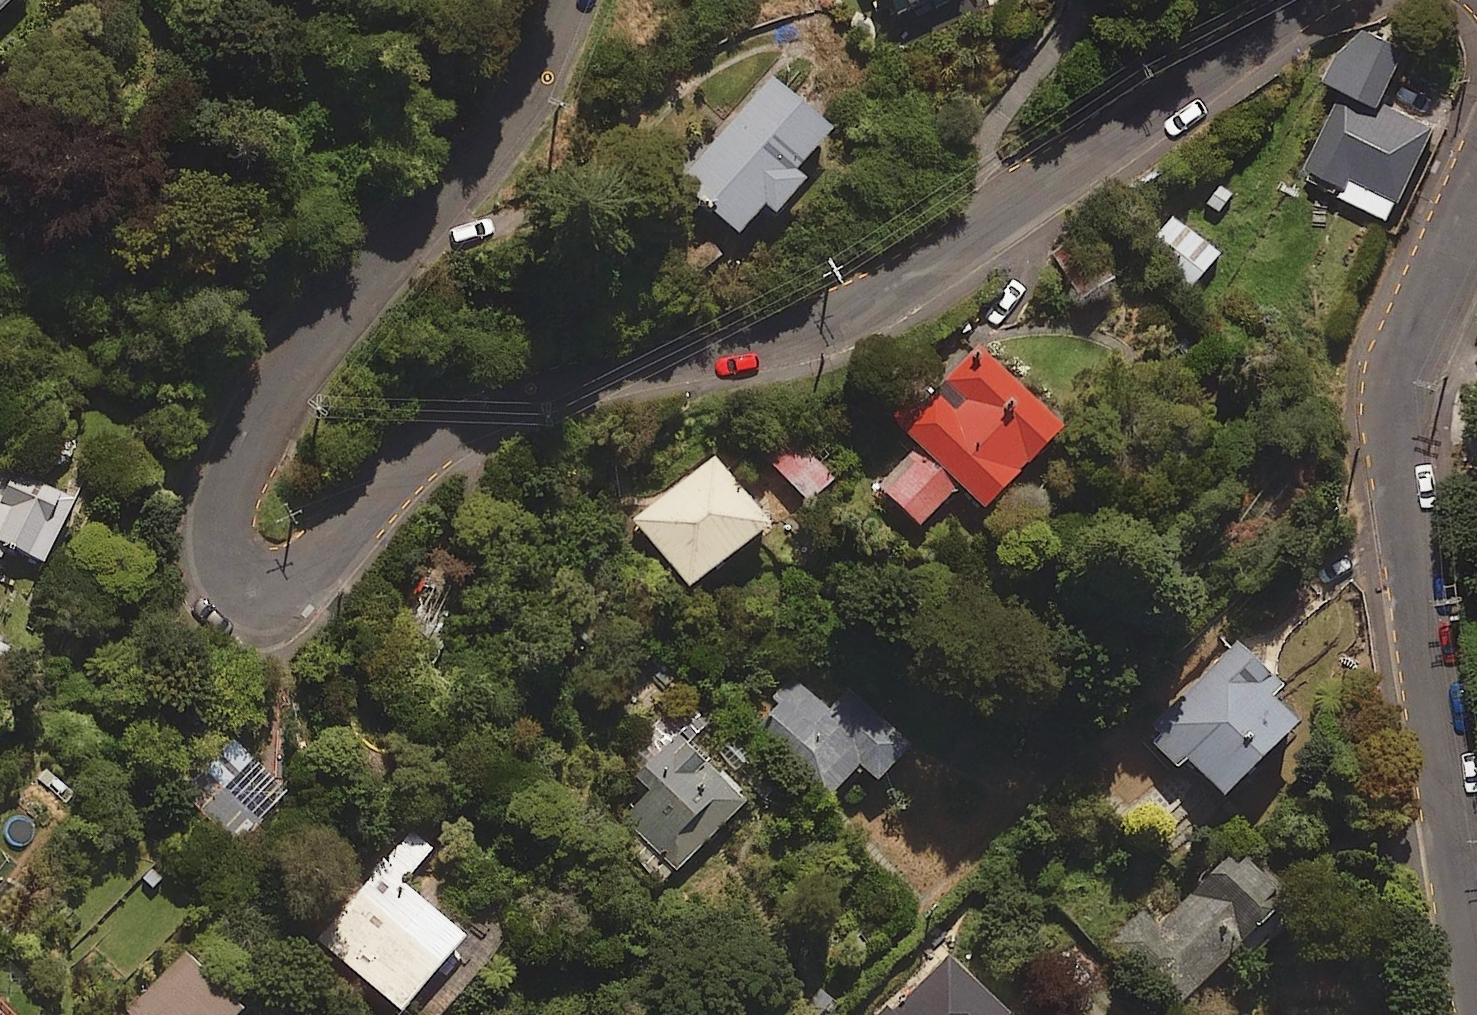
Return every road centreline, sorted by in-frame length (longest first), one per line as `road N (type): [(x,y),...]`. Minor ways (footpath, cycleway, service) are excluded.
road 1 (unclassified): [(562,0),(501,105),(334,305),(259,420),(218,517),(221,556),(244,589),(292,585),(403,462),(462,419),(558,387),(750,347),(854,312),(1317,0)]
road 2 (unclassified): [(1476,194),(1408,348),(1396,454),(1476,971)]

